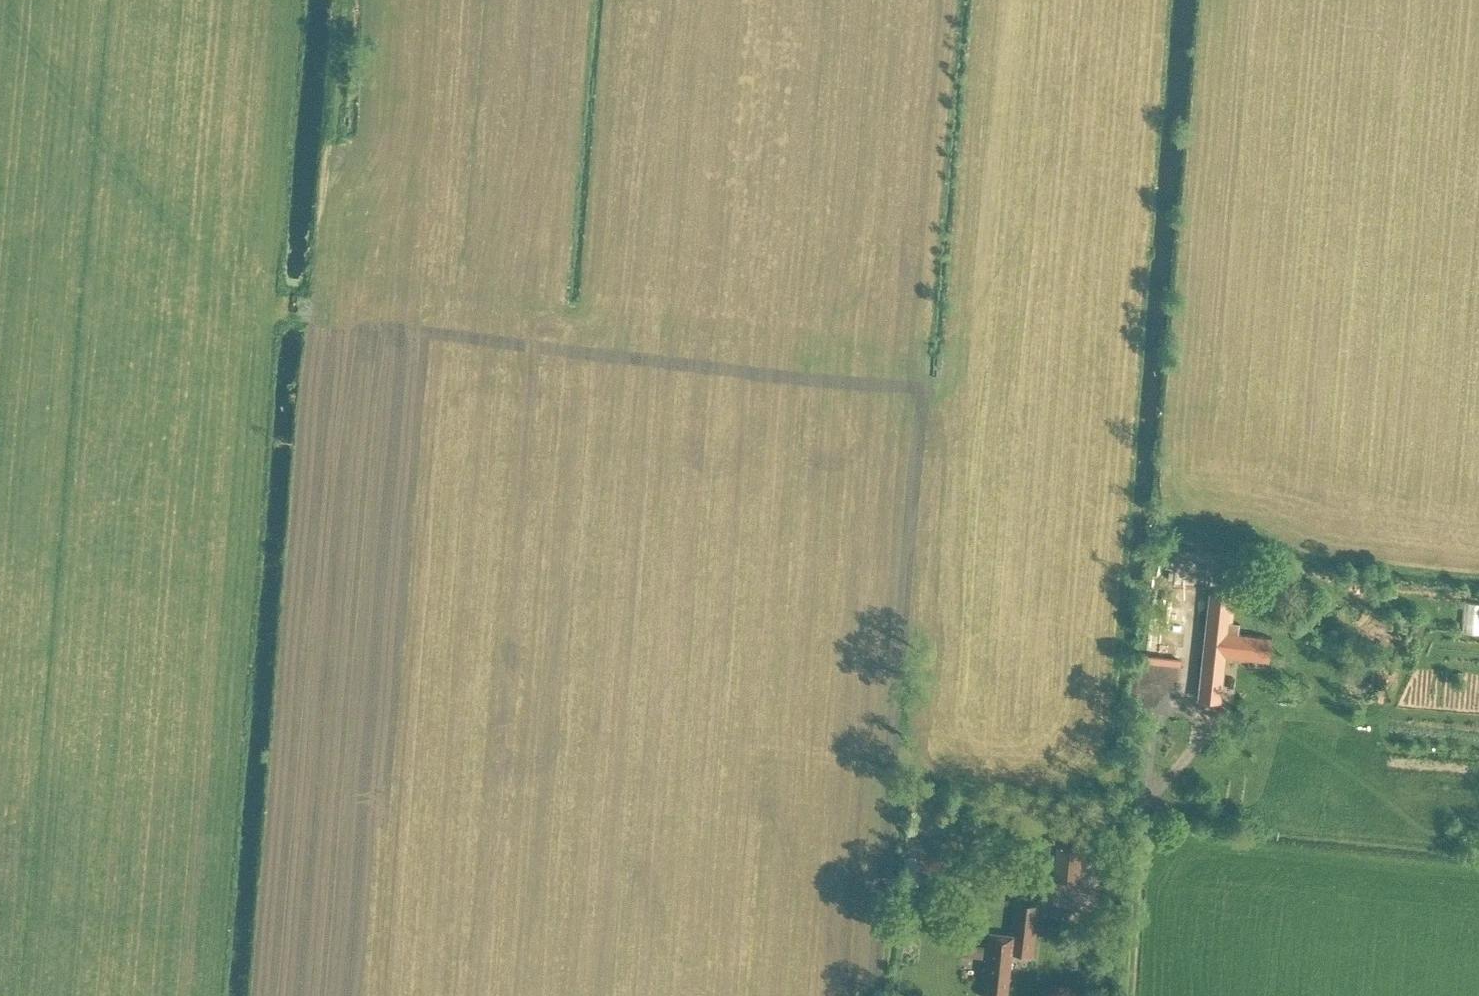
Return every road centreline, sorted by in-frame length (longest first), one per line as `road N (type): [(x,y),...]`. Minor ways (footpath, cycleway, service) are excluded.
road 1 (track): [(1118,995),(1165,673)]

